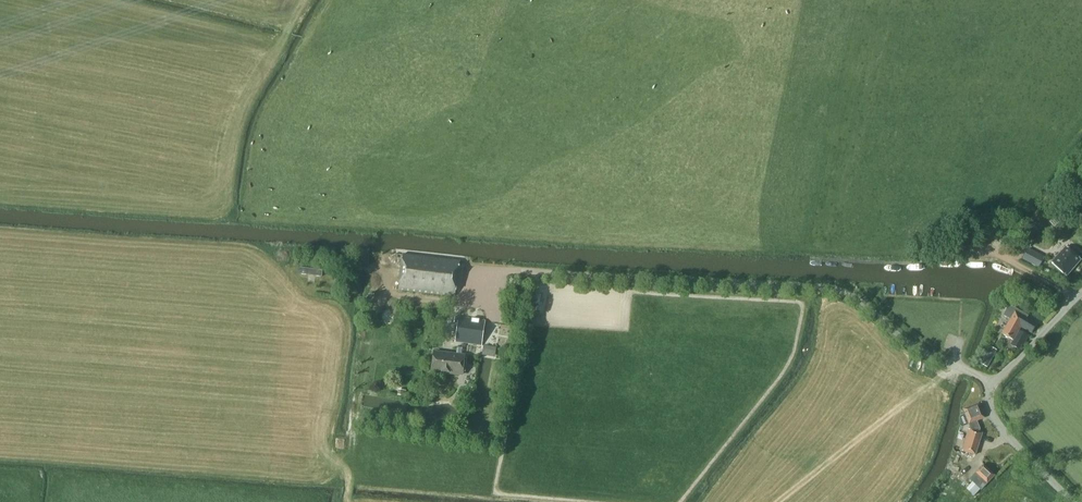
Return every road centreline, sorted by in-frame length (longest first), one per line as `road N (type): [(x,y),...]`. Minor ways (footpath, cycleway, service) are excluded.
road 1 (unclassified): [(1072,501),(991,417),(987,394),(1081,292)]

